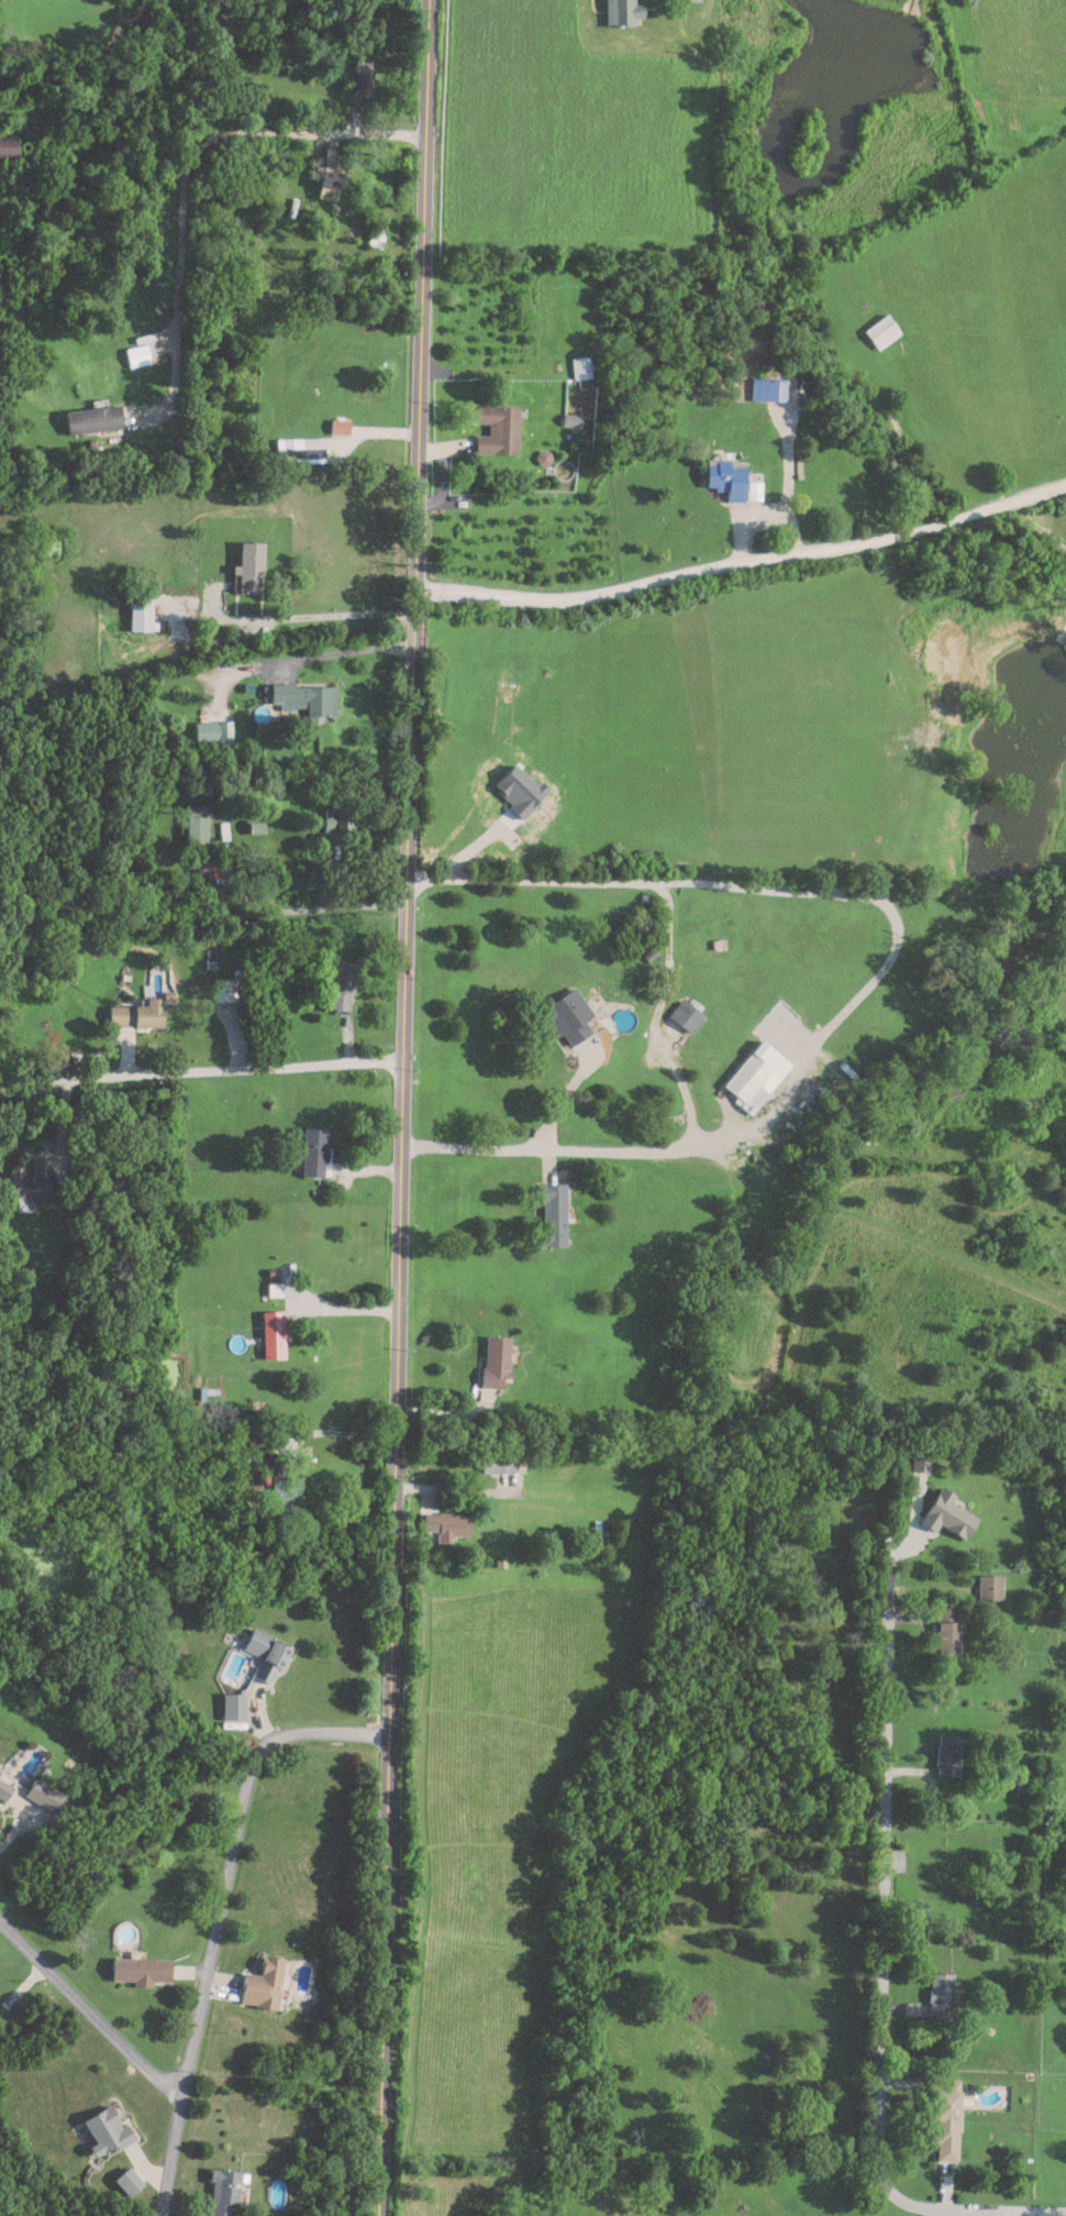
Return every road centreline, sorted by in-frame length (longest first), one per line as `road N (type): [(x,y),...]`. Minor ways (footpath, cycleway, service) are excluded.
road 1 (residential): [(376,2215),(427,0)]
road 2 (residential): [(413,592),(603,595),(924,526),(1065,485)]
road 3 (residential): [(901,2202),(886,2189),(878,2152),(888,1546)]
road 4 (residential): [(160,2215),(178,2092),(252,1763),(274,1735),(303,1729),(387,1738)]
road 5 (residential): [(424,133),(234,131),(196,145),(181,177),(173,386),(165,405),(145,416)]
road 6 (residential): [(409,877),(851,886)]
road 7 (residential): [(403,1058),(0,1081)]
road 8 (residential): [(402,1144),(653,1151)]
road 9 (residential): [(178,2092),(0,1924)]
road 10 (residential): [(851,886),(893,908),(898,944),(808,1051)]
road 11 (residential): [(1028,2215),(901,2202)]

